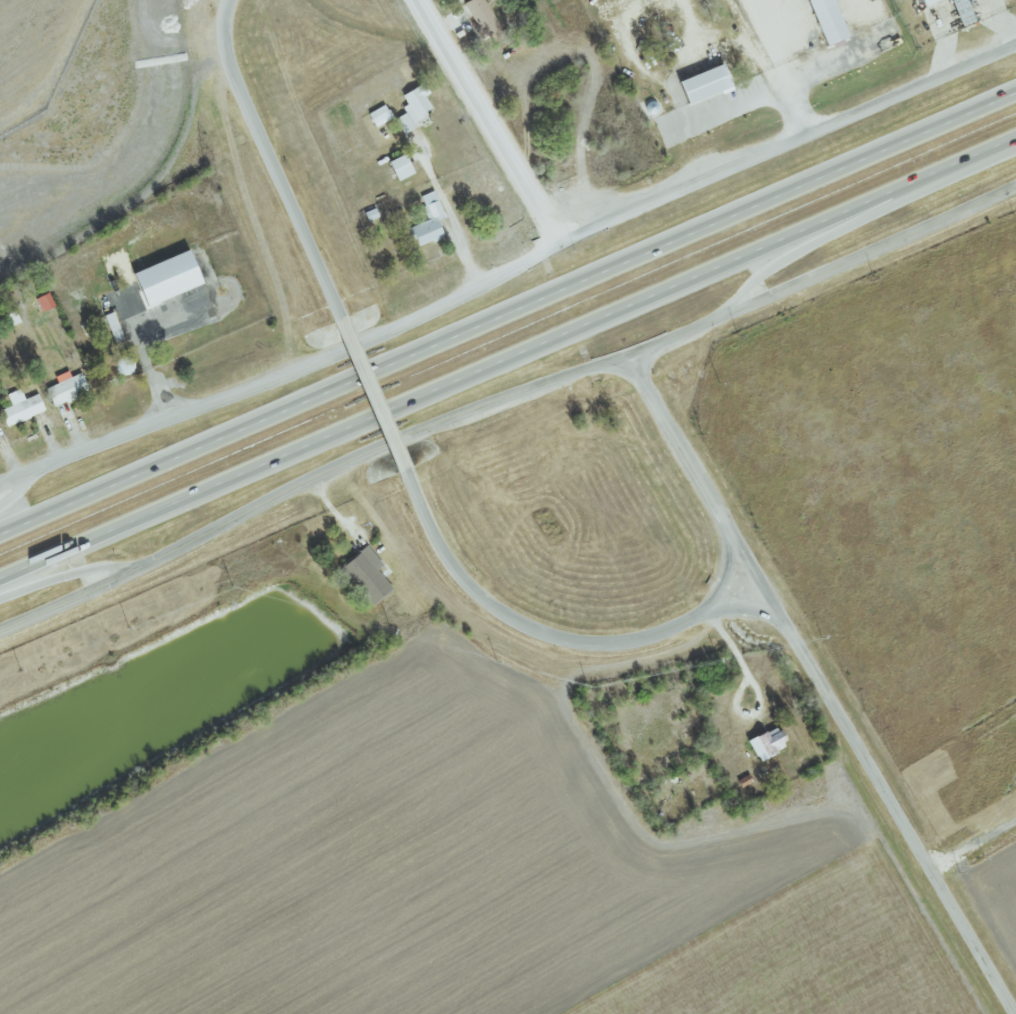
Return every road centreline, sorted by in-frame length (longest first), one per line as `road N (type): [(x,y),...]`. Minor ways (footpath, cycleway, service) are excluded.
road 1 (motorway): [(1015,93),(0,537)]
road 2 (motorway): [(0,582),(1015,140)]
road 3 (tertiary): [(627,357),(1013,1013)]
road 4 (tertiary): [(0,633),(193,546),(339,467),(627,357)]
road 5 (tertiary): [(564,244),(449,307),(0,488)]
road 6 (tertiary): [(1015,47),(564,244)]
road 7 (tertiary): [(406,471),(470,590),(518,624),(567,641),(650,640),(701,614),(727,575),(731,532)]
road 8 (tertiary): [(627,357),(1015,190)]
road 9 (tertiary): [(230,0),(227,56),(338,315)]
road 10 (motorway): [(730,316),(758,280),(794,253),(986,153)]
road 11 (tertiary): [(419,0),(564,244)]
road 12 (tertiary): [(338,315),(406,471)]
road 13 (motorway): [(0,602),(87,572),(142,570)]

